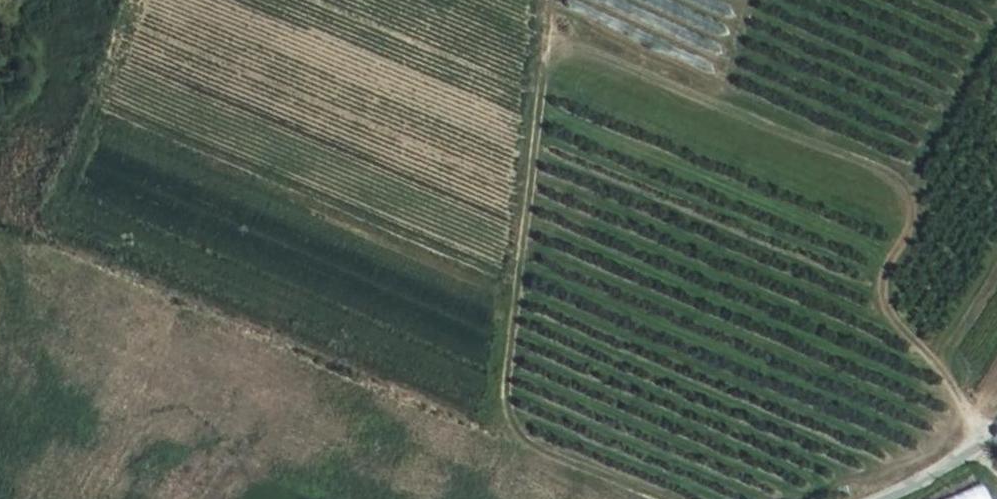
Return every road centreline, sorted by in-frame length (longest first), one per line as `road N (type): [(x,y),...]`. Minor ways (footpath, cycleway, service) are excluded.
road 1 (unclassified): [(877,498),(996,440)]

